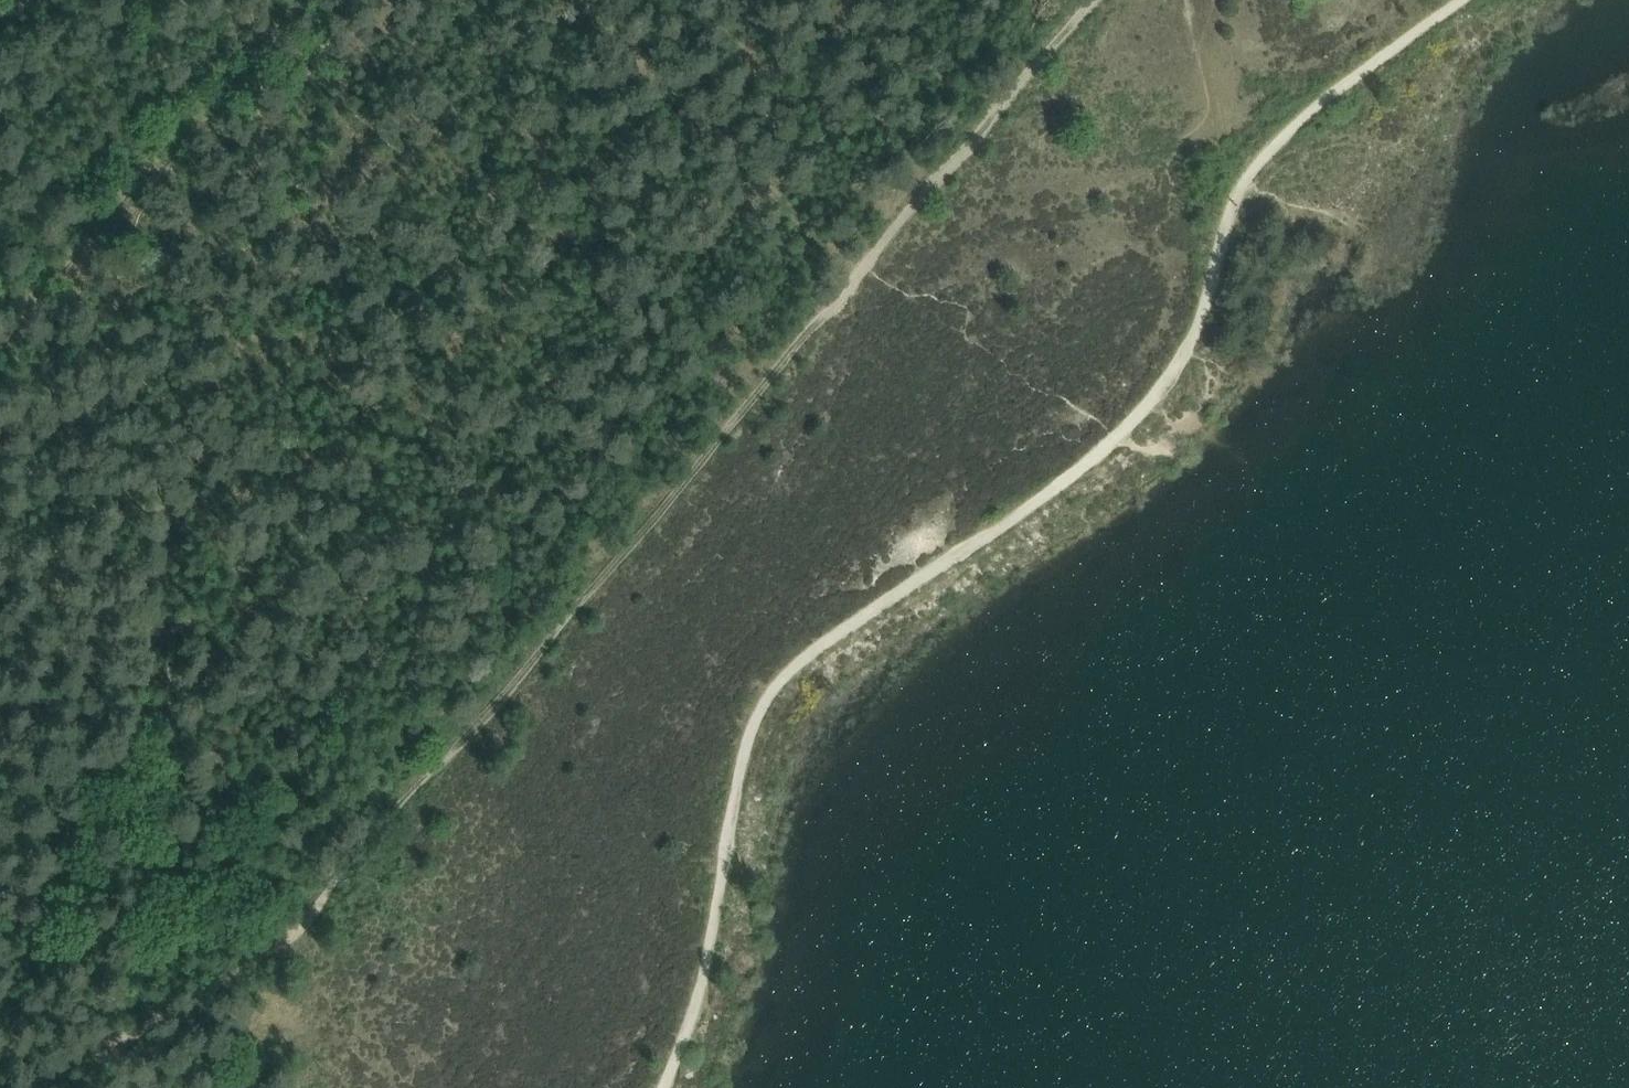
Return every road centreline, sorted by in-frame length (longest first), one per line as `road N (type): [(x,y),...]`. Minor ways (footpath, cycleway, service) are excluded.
road 1 (track): [(663,1087),(692,1022),(750,728),(776,686),(810,652),(1072,476),(1151,407),(1208,311),(1237,189),(1316,113),(1463,0)]

